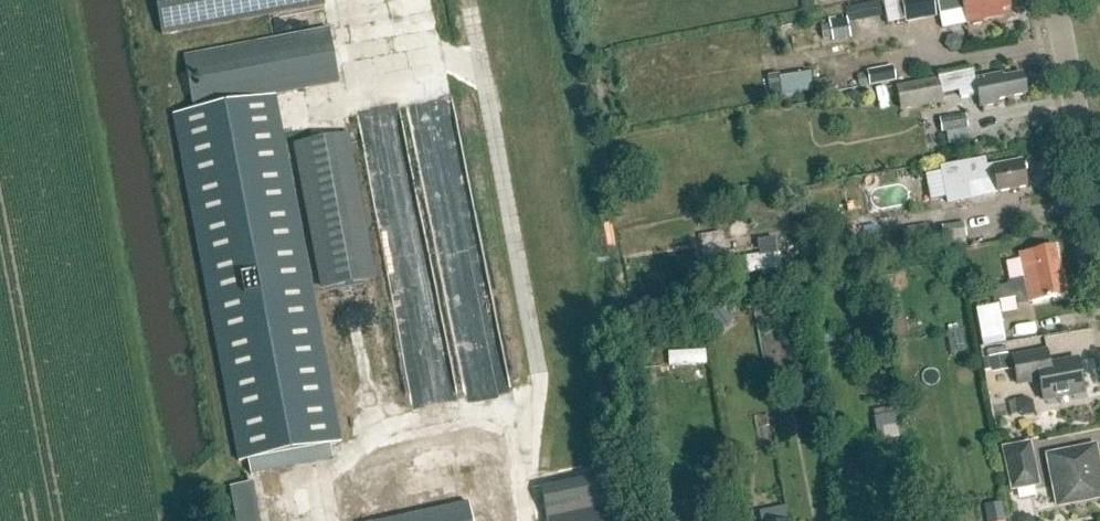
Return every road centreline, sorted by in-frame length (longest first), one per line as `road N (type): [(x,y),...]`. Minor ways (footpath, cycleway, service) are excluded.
road 1 (unclassified): [(1099,227),(1056,0)]

